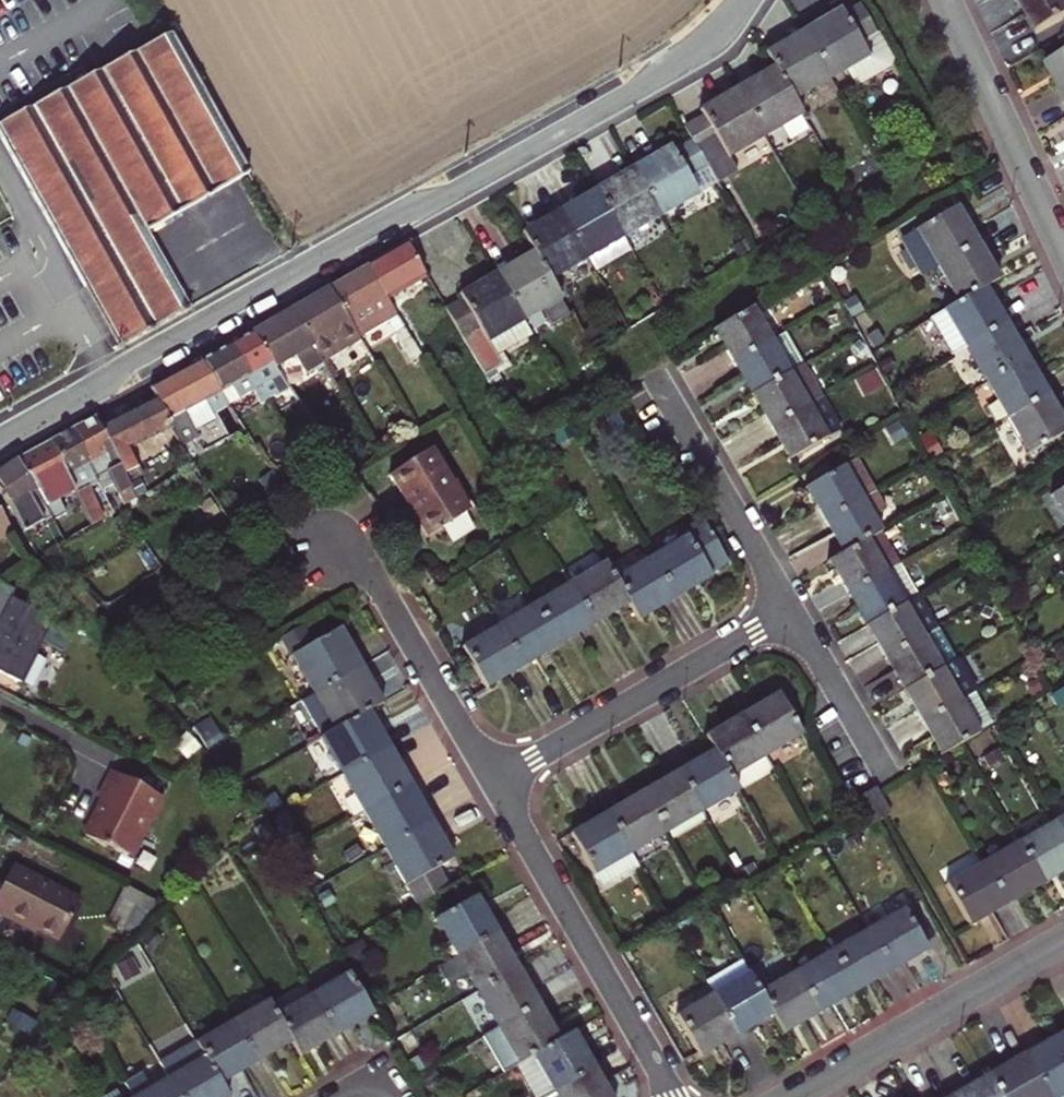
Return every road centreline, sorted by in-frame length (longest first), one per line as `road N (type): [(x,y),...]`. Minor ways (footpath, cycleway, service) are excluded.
road 1 (residential): [(0,441),(687,53),(743,0)]
road 2 (residential): [(493,783),(674,1096)]
road 3 (residential): [(493,783),(792,612)]
road 4 (residential): [(790,1096),(1063,940)]
road 5 (residential): [(330,546),(367,568),(493,783)]
road 6 (residential): [(945,0),(1063,256)]
road 7 (residential): [(656,376),(792,612)]
road 8 (residential): [(792,612),(886,773)]

